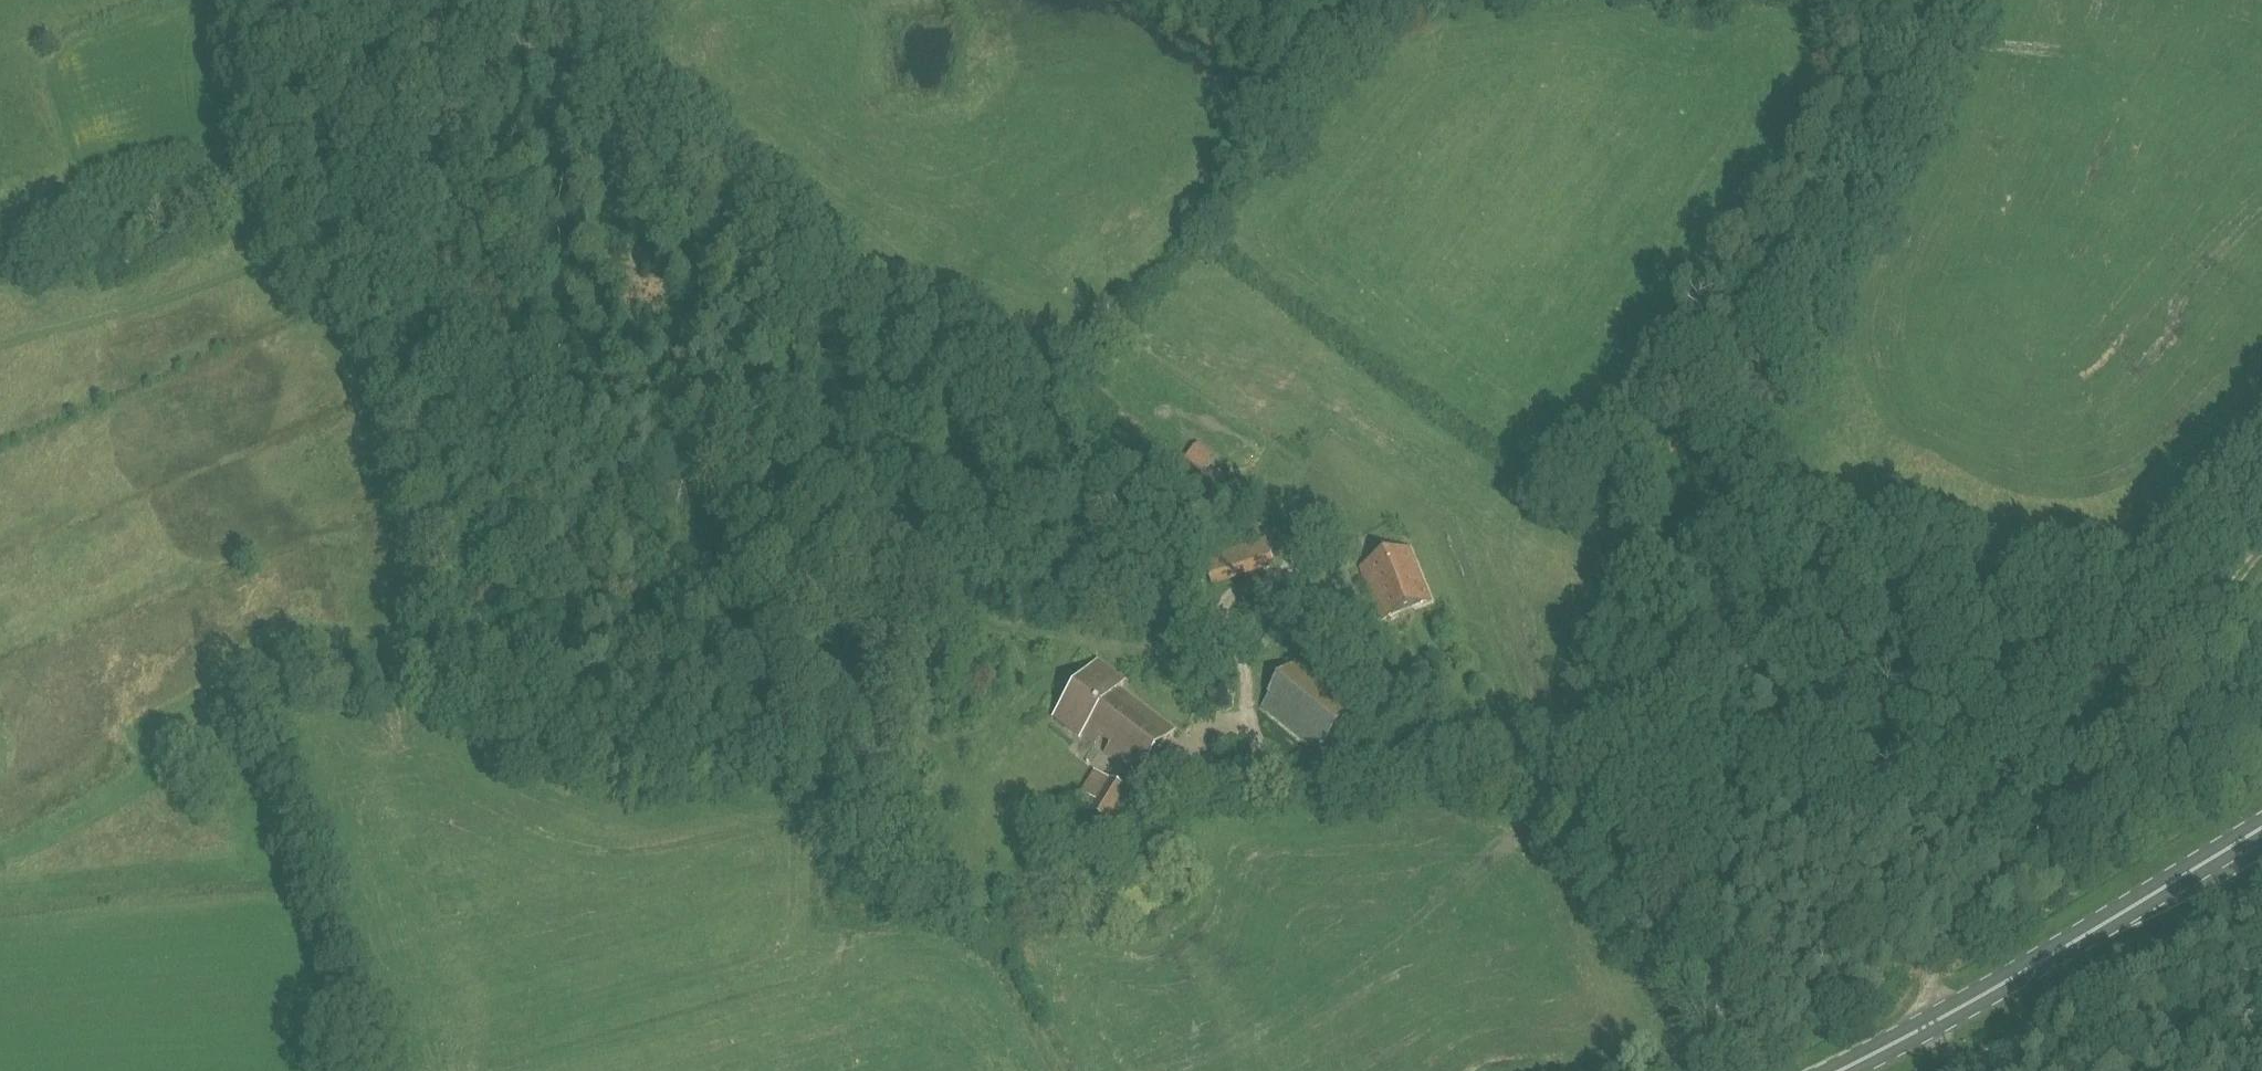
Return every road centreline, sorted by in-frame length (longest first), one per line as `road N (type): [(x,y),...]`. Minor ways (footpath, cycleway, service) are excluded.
road 1 (track): [(2261,551),(2044,822),(1949,958),(1924,1010),(1931,1023)]
road 2 (secondary): [(1931,1023),(2261,830)]
road 3 (unclassified): [(1964,1070),(2261,890)]

